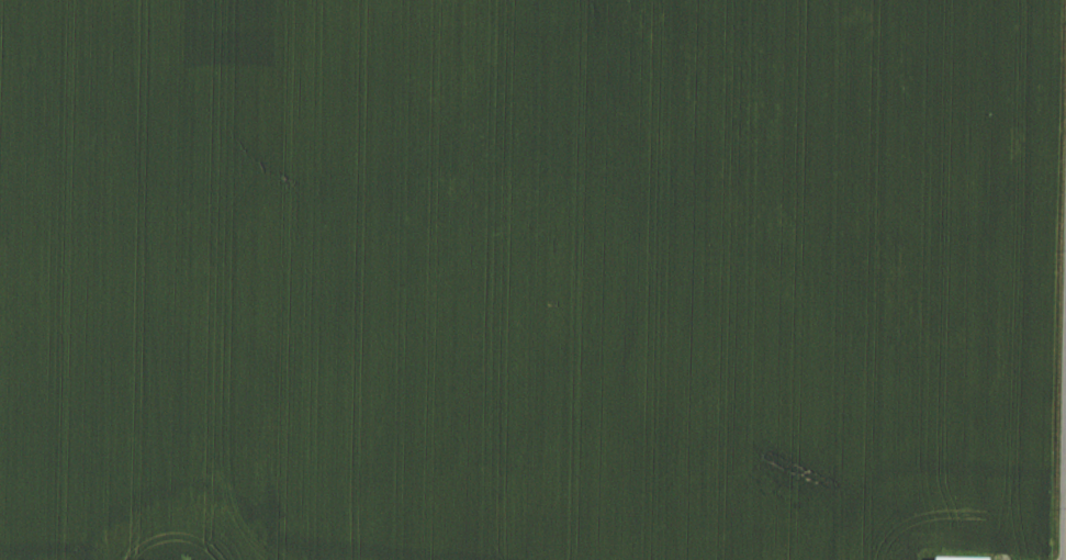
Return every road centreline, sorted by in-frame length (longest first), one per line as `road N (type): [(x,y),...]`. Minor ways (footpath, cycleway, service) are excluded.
road 1 (residential): [(1063,559),(1065,378)]

